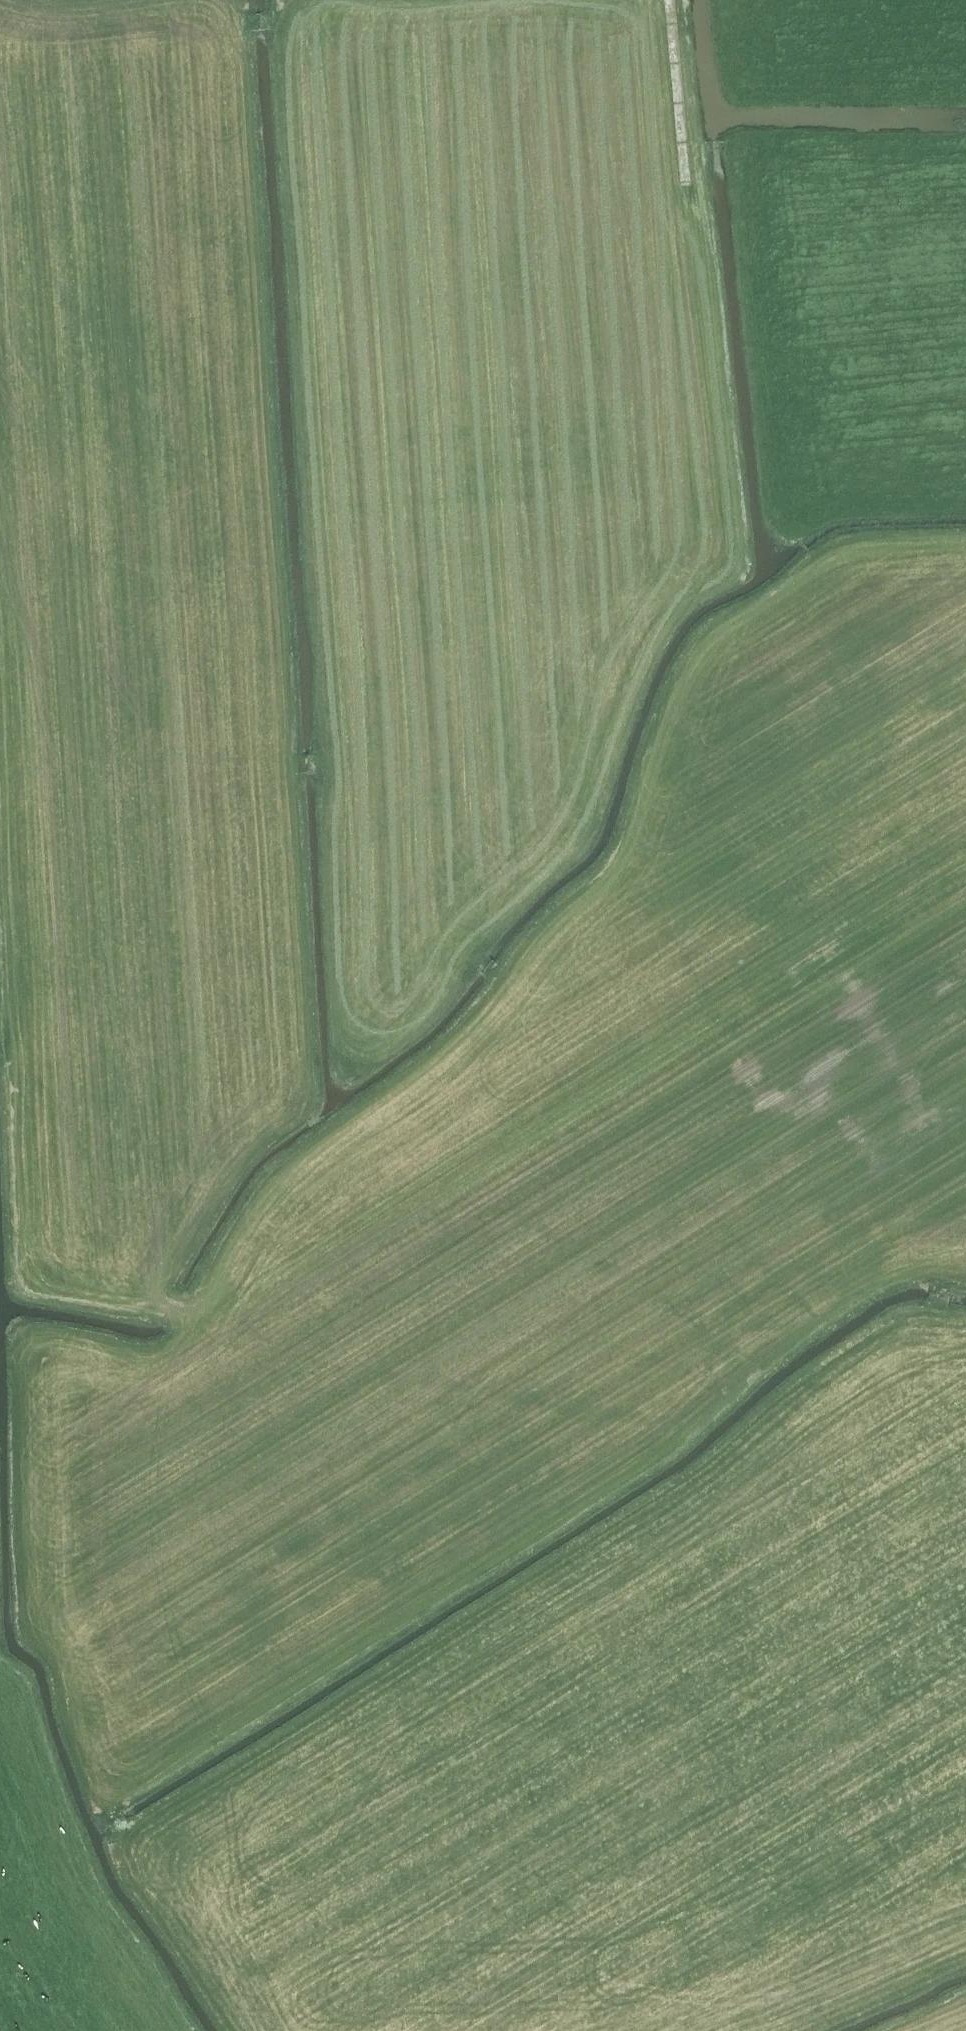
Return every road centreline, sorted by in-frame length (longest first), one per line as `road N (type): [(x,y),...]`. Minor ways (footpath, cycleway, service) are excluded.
road 1 (track): [(672,0),(690,179)]

